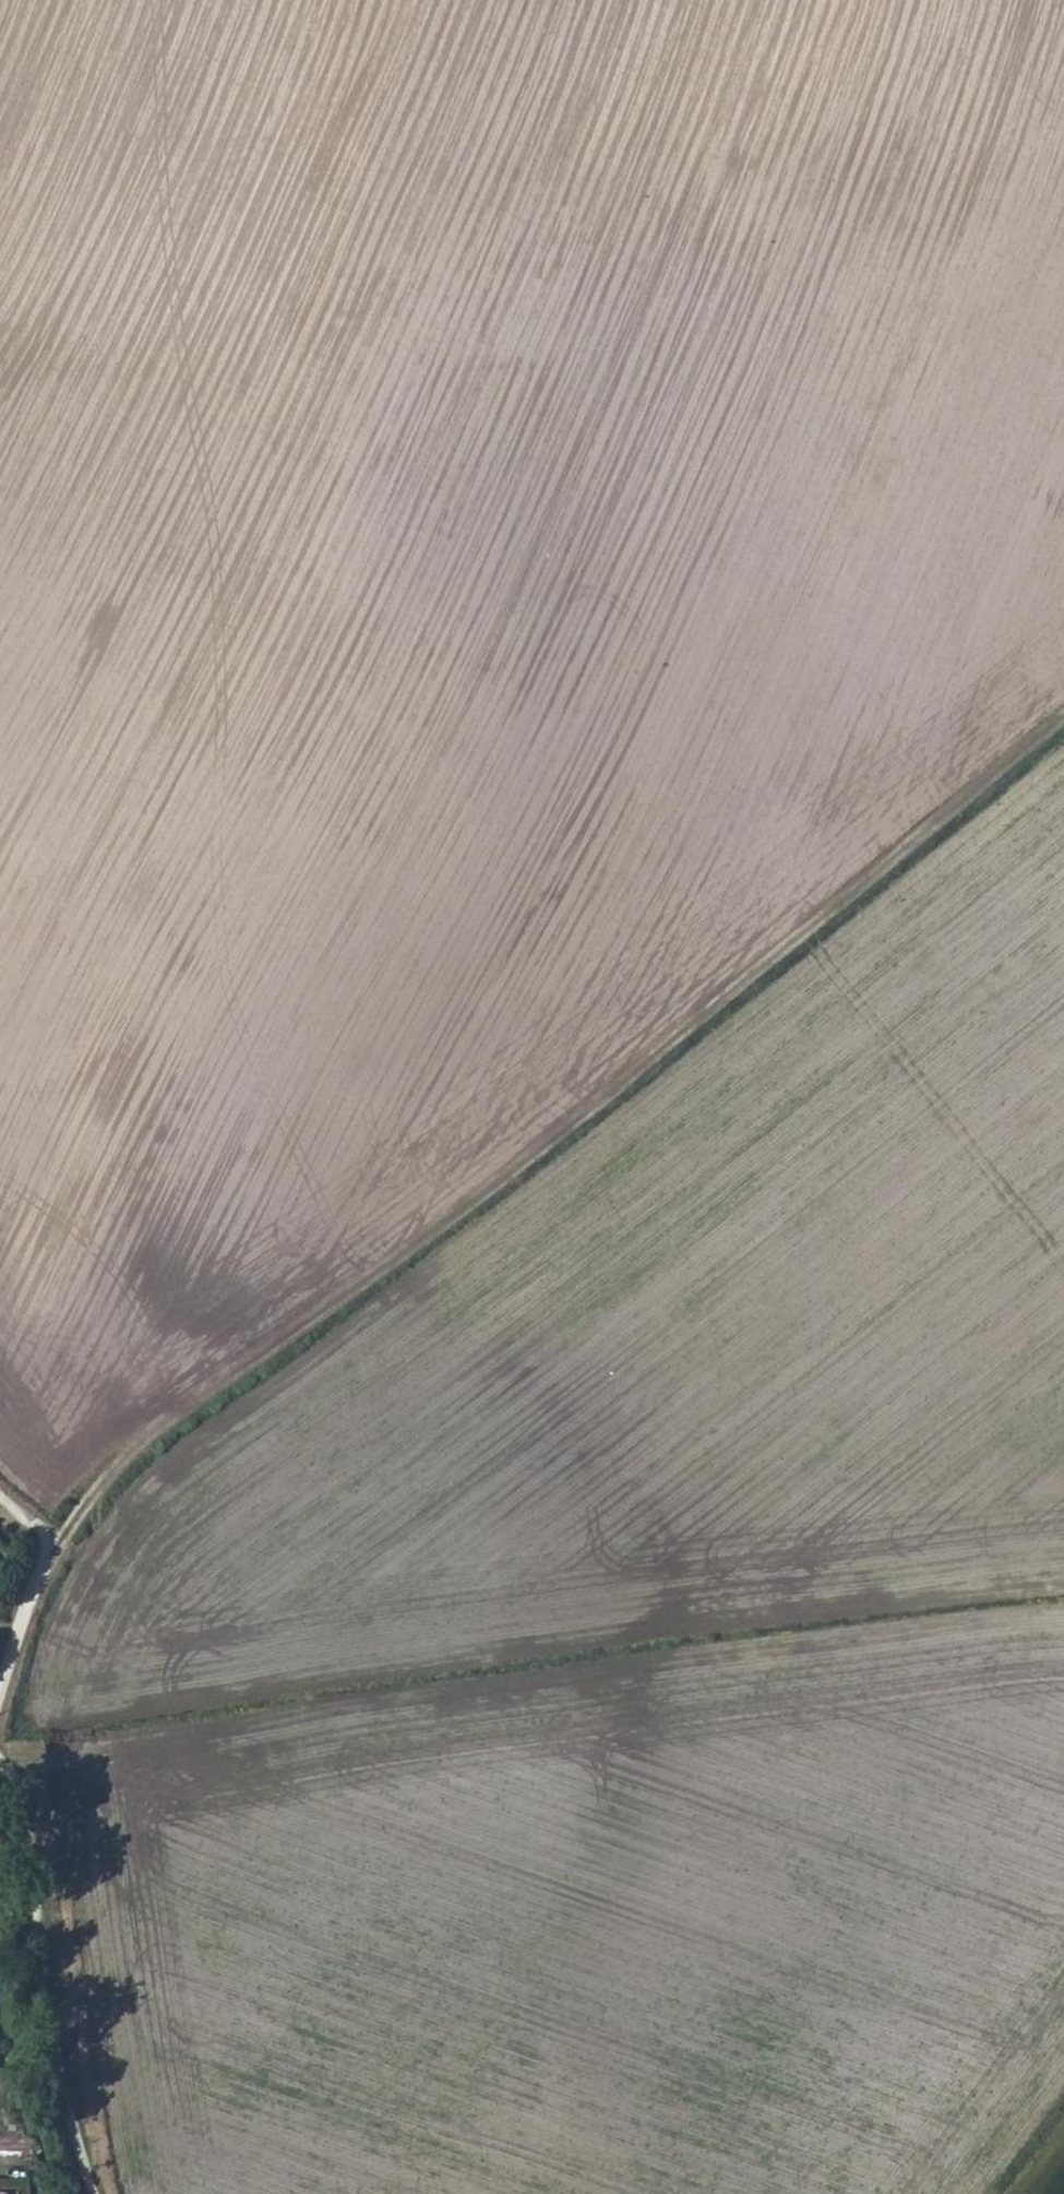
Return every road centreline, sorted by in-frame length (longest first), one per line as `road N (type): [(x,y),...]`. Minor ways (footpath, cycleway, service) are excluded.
road 1 (track): [(513,1167),(117,1468),(51,1546),(0,1687)]

